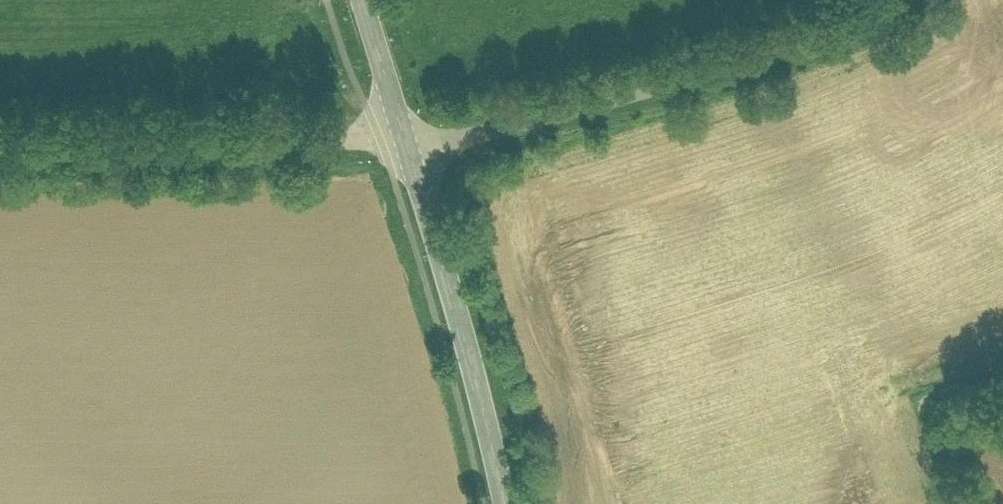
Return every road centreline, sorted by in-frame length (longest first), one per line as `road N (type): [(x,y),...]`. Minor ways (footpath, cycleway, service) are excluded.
road 1 (unclassified): [(899,0),(806,45),(457,139),(408,143)]
road 2 (unclassified): [(408,143),(0,140)]
road 3 (tertiary): [(408,143),(508,503)]
road 4 (tertiary): [(366,0),(408,143)]

